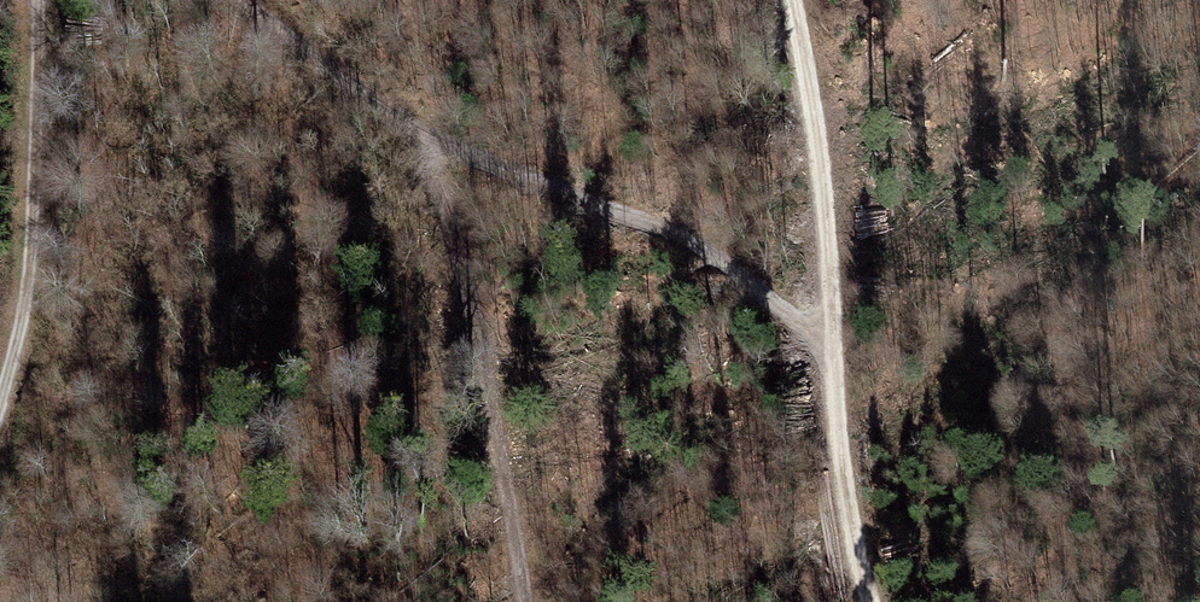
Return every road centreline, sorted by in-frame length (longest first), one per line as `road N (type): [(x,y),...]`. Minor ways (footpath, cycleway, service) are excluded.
road 1 (track): [(245,0),(296,46),(456,154),(669,235),(834,340)]
road 2 (track): [(0,382),(33,243),(38,0)]
road 3 (track): [(834,340),(820,138),(793,0)]
road 4 (track): [(870,601),(838,437),(834,340)]

